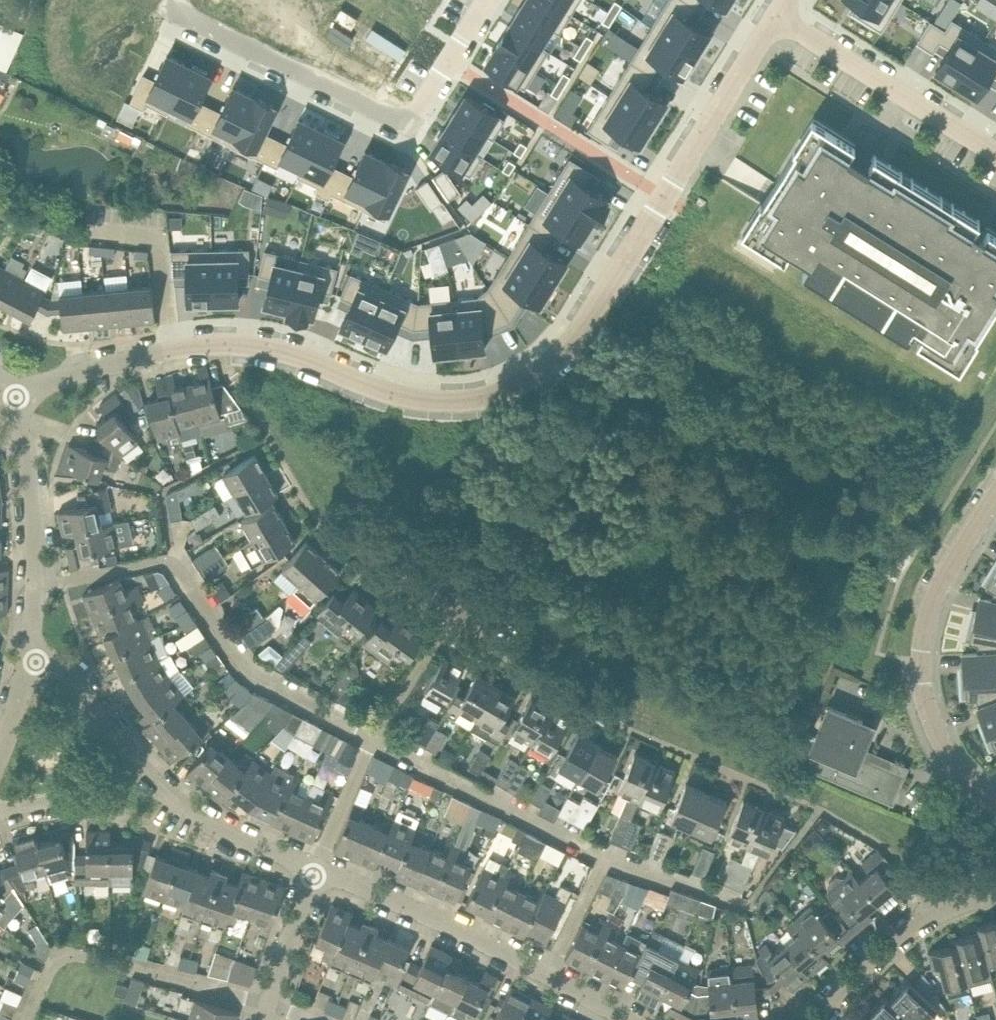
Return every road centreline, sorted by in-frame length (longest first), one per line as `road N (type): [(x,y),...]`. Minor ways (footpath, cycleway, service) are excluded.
road 1 (residential): [(8,398),(173,351),(229,345),(292,354),(430,399),(498,394),(545,366),(604,293),(777,18)]
road 2 (residential): [(487,0),(421,106),(405,116),(189,18),(178,0)]
road 3 (residential): [(316,868),(232,837),(186,809),(114,737),(70,672),(26,660)]
road 4 (residential): [(995,802),(962,774),(934,731),(921,662),(929,616),(951,566),(995,494)]
road 5 (residential): [(629,1019),(456,928),(316,868)]
road 6 (residential): [(26,660),(36,538),(25,442),(8,398)]
road 7 (residential): [(777,18),(995,155)]
road 8 (residential): [(820,1019),(911,929),(995,894)]
road 9 (residential): [(263,1019),(316,868)]

